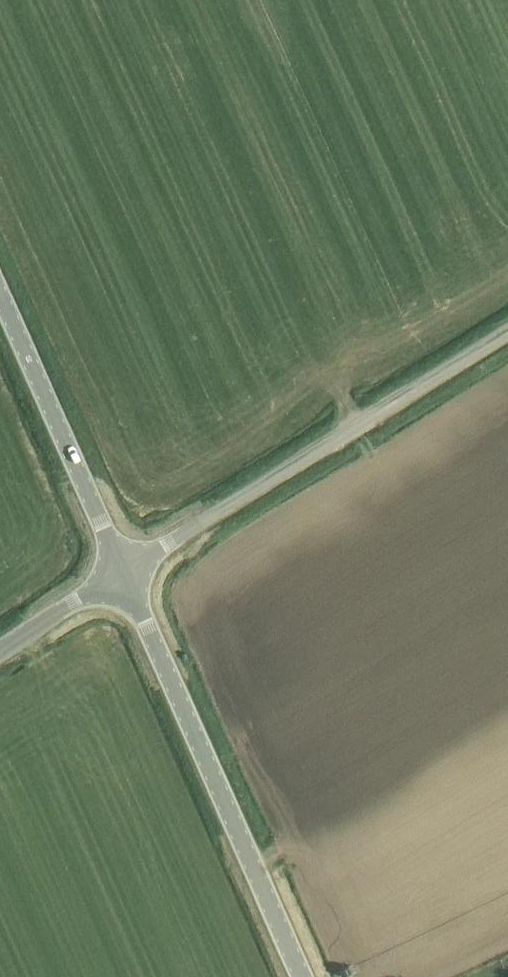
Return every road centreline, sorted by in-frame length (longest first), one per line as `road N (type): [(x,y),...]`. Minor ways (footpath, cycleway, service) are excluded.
road 1 (unclassified): [(123,572),(507,333)]
road 2 (tertiary): [(302,976),(123,572)]
road 3 (tertiary): [(123,572),(0,295)]
road 4 (unclassified): [(0,654),(123,572)]

